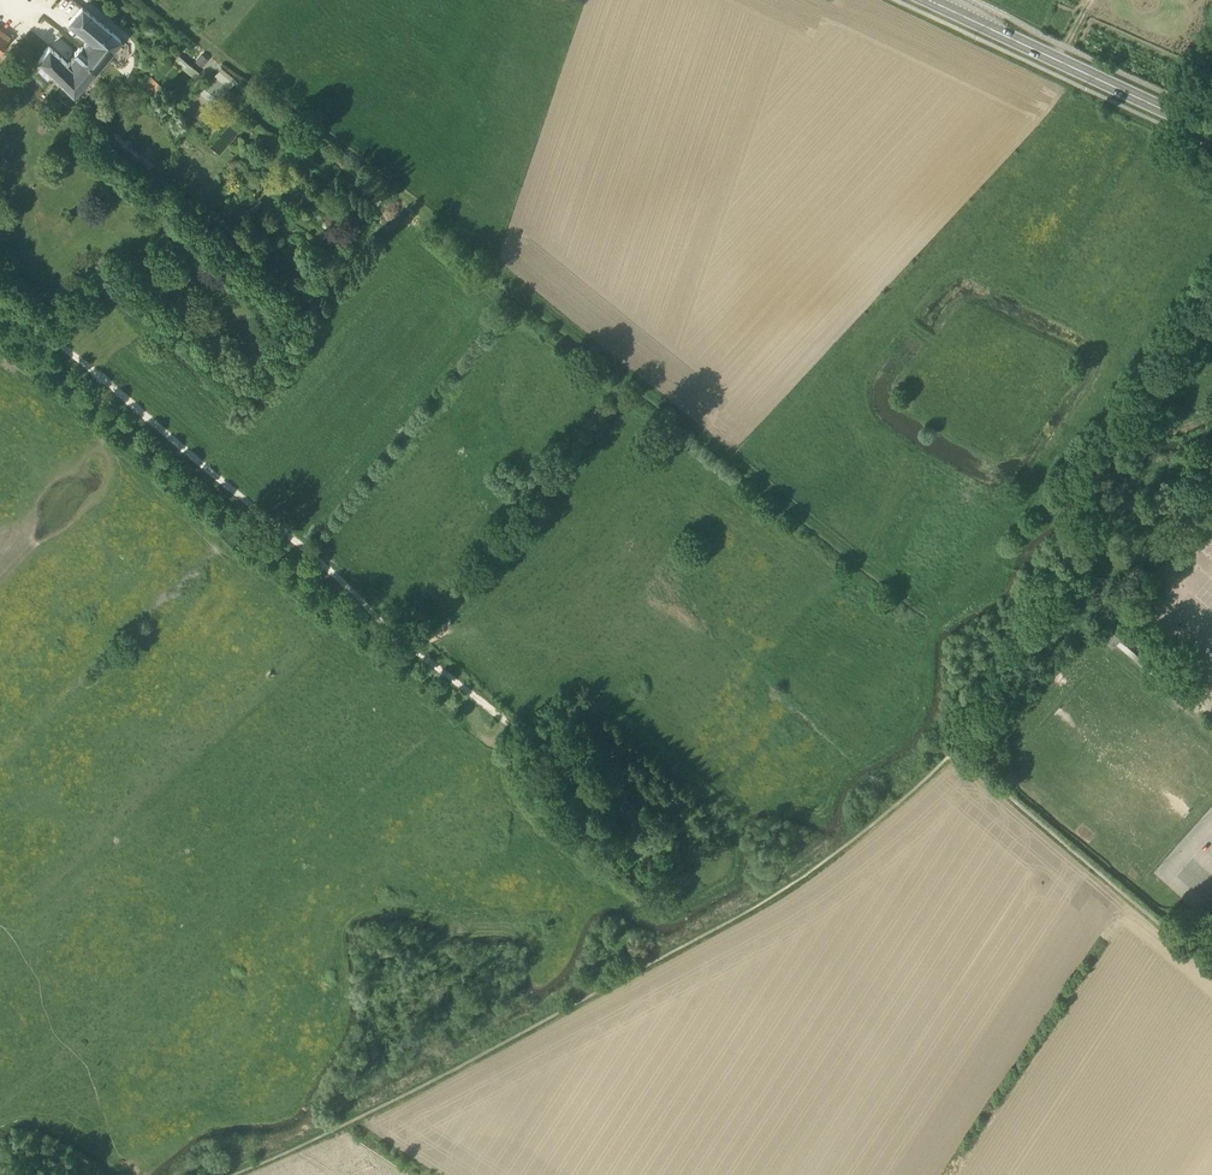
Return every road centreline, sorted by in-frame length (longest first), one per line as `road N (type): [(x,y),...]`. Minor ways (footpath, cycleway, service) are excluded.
road 1 (track): [(656,810),(587,742),(530,735),(478,697),(0,294)]
road 2 (primary): [(1211,133),(928,0)]

